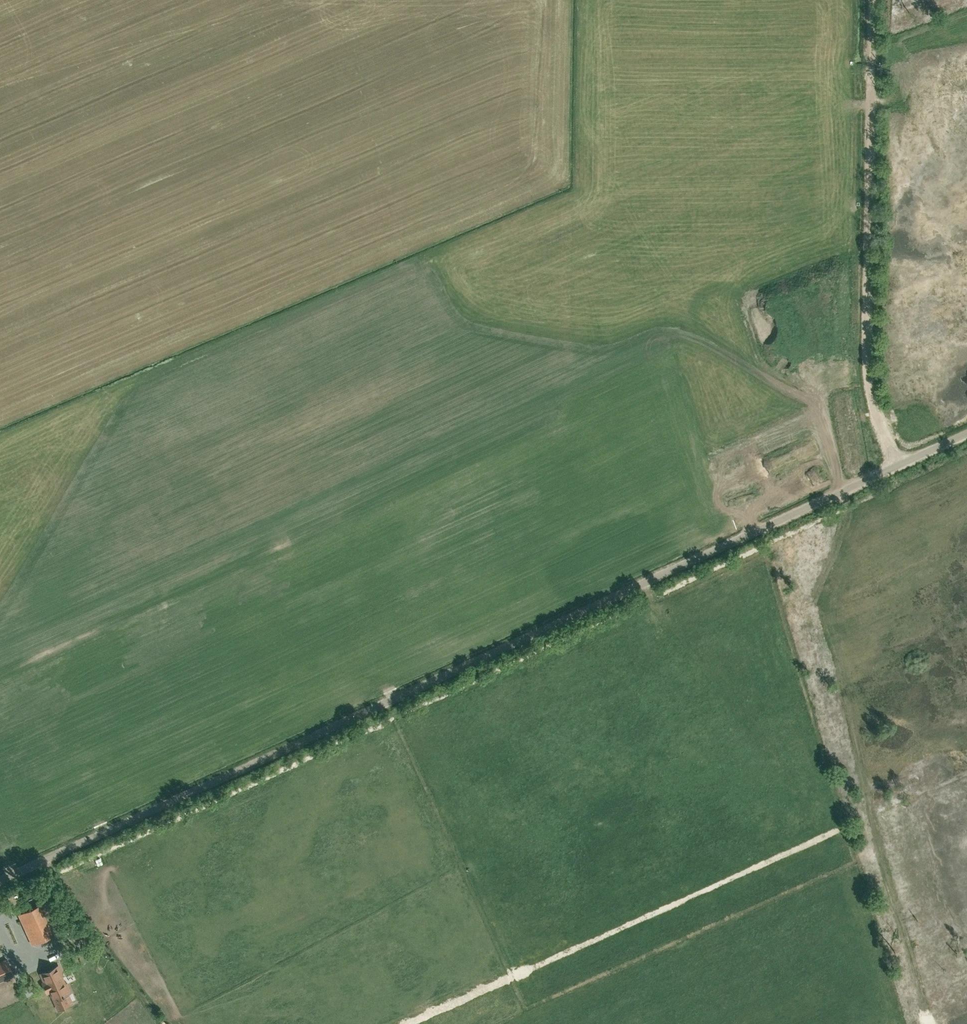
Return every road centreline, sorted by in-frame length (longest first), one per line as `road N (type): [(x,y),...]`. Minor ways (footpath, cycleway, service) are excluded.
road 1 (unclassified): [(0,881),(966,428)]
road 2 (track): [(898,459),(869,370),(873,0)]
road 3 (track): [(607,96),(872,102)]

